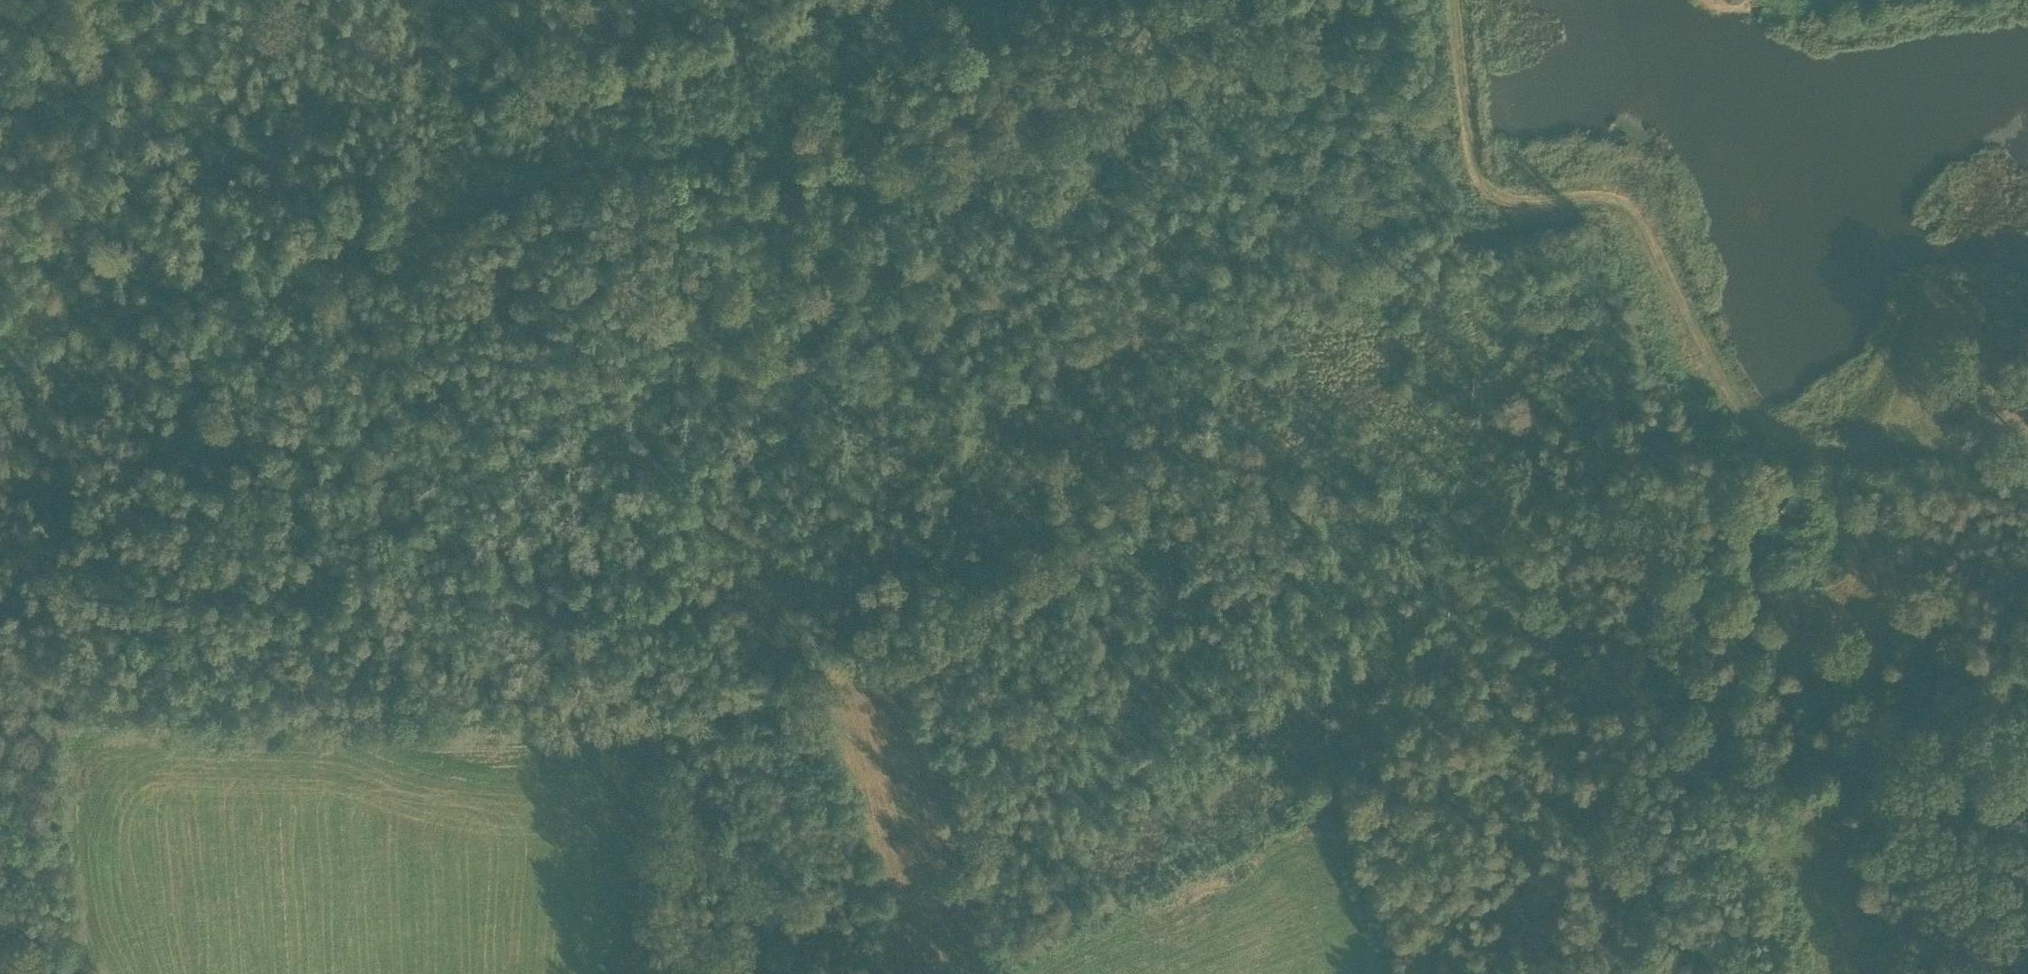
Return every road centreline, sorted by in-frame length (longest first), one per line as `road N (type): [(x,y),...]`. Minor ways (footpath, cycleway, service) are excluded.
road 1 (track): [(1861,454),(2027,465)]

